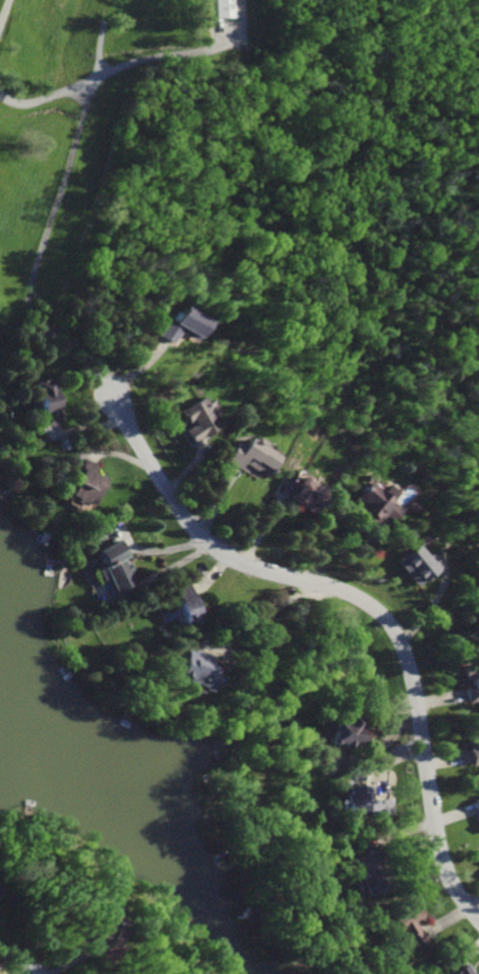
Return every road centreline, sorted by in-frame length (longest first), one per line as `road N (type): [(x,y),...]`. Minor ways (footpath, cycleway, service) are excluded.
road 1 (residential): [(478,921),(443,863),(415,689),(392,628),(341,592),(237,562),(207,543),(112,400)]

